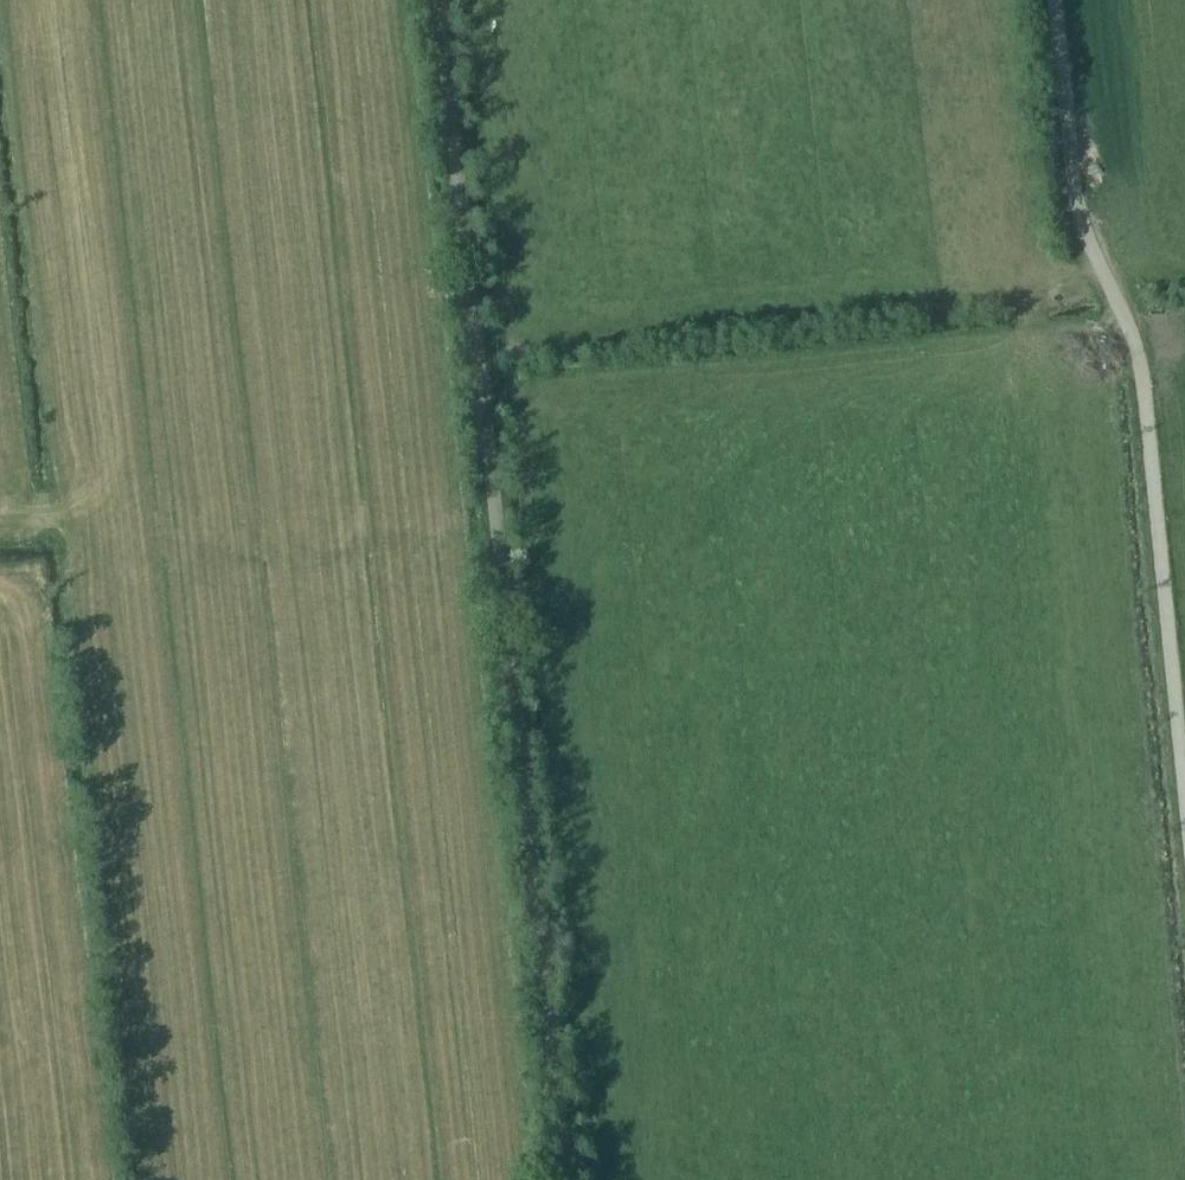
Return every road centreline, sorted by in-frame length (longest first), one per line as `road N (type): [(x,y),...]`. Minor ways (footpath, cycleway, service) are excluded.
road 1 (unclassified): [(567,1179),(479,338),(432,0)]
road 2 (track): [(1053,0),(1082,229),(1136,355),(1184,804)]

